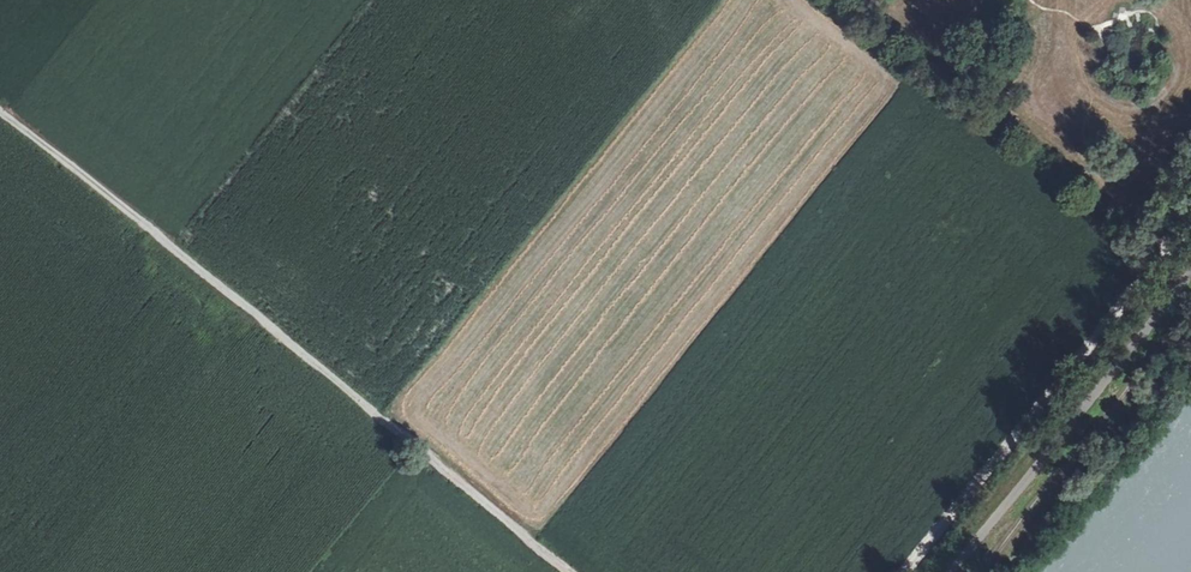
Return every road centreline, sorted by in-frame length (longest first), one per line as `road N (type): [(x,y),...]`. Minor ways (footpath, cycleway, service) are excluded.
road 1 (track): [(570,571),(0,112)]
road 2 (track): [(907,571),(1190,232)]

